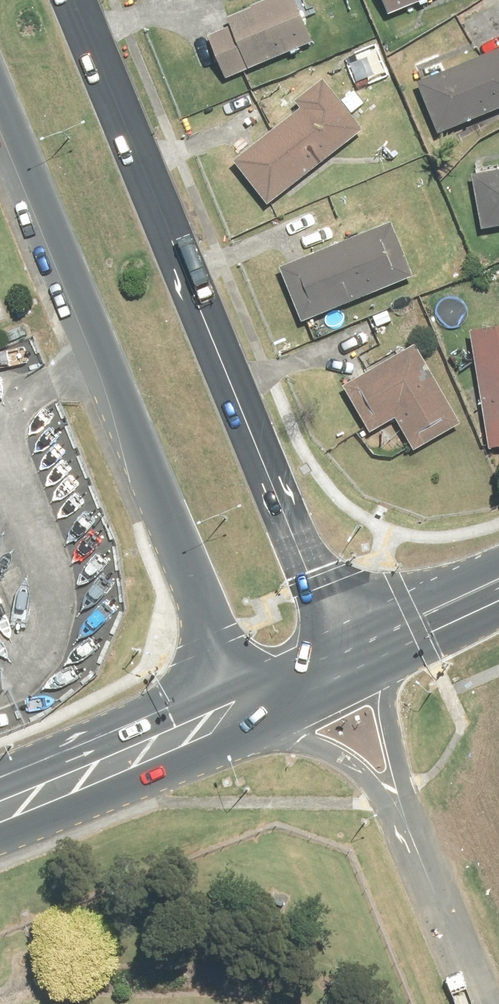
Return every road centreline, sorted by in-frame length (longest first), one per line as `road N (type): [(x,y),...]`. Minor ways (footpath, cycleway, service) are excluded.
road 1 (secondary): [(80,0),(353,656)]
road 2 (secondary): [(230,710),(141,449),(0,96)]
road 3 (secondary): [(230,710),(0,807)]
road 4 (unclassified): [(481,1003),(393,792)]
road 5 (unclassified): [(393,792),(312,733),(230,710)]
road 6 (secondary): [(498,590),(353,656)]
road 7 (unclassified): [(353,656),(393,792)]
road 8 (secondary): [(353,656),(230,710)]

